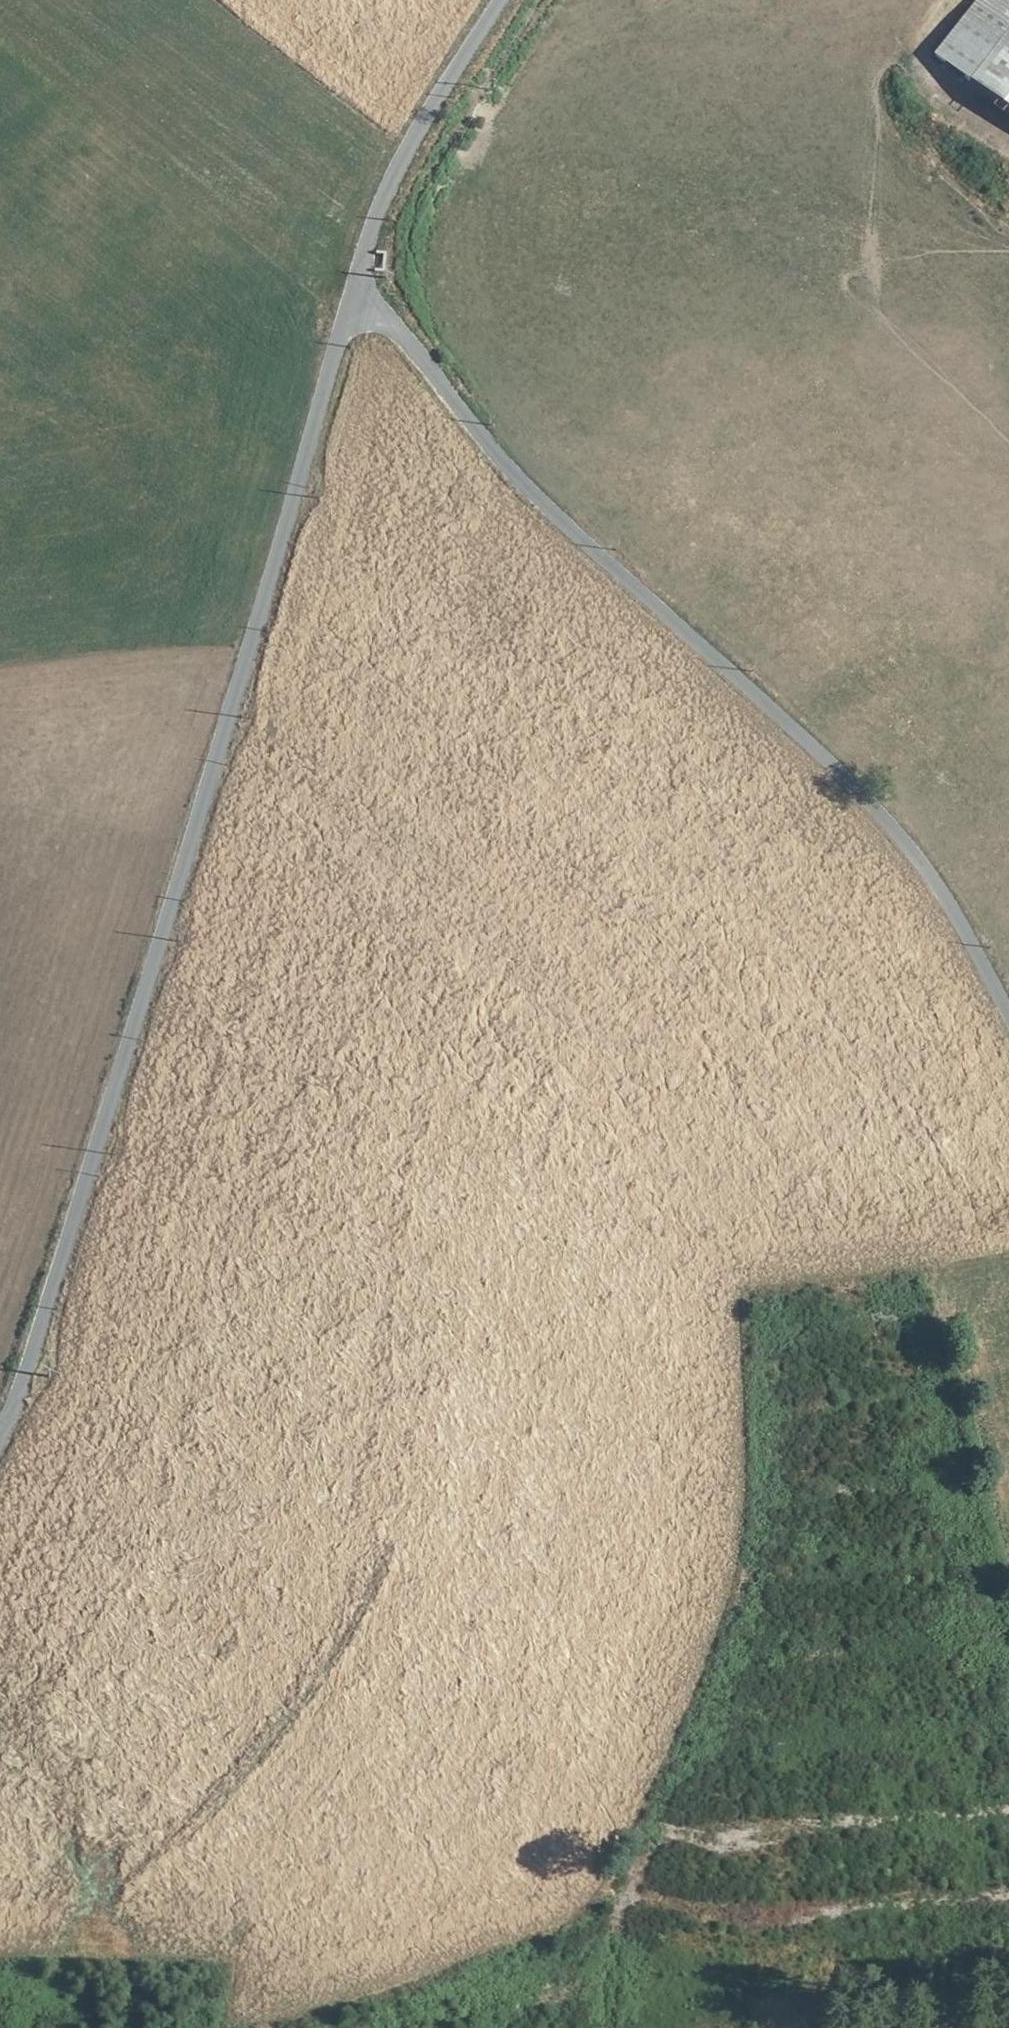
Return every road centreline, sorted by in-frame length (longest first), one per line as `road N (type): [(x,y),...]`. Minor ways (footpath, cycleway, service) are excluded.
road 1 (unclassified): [(0,1441),(35,1351),(176,894),(357,282)]
road 2 (unclassified): [(1008,1015),(929,872),(874,808),(537,500),(357,282)]
road 3 (unclassified): [(357,282),(413,141),(503,0)]

